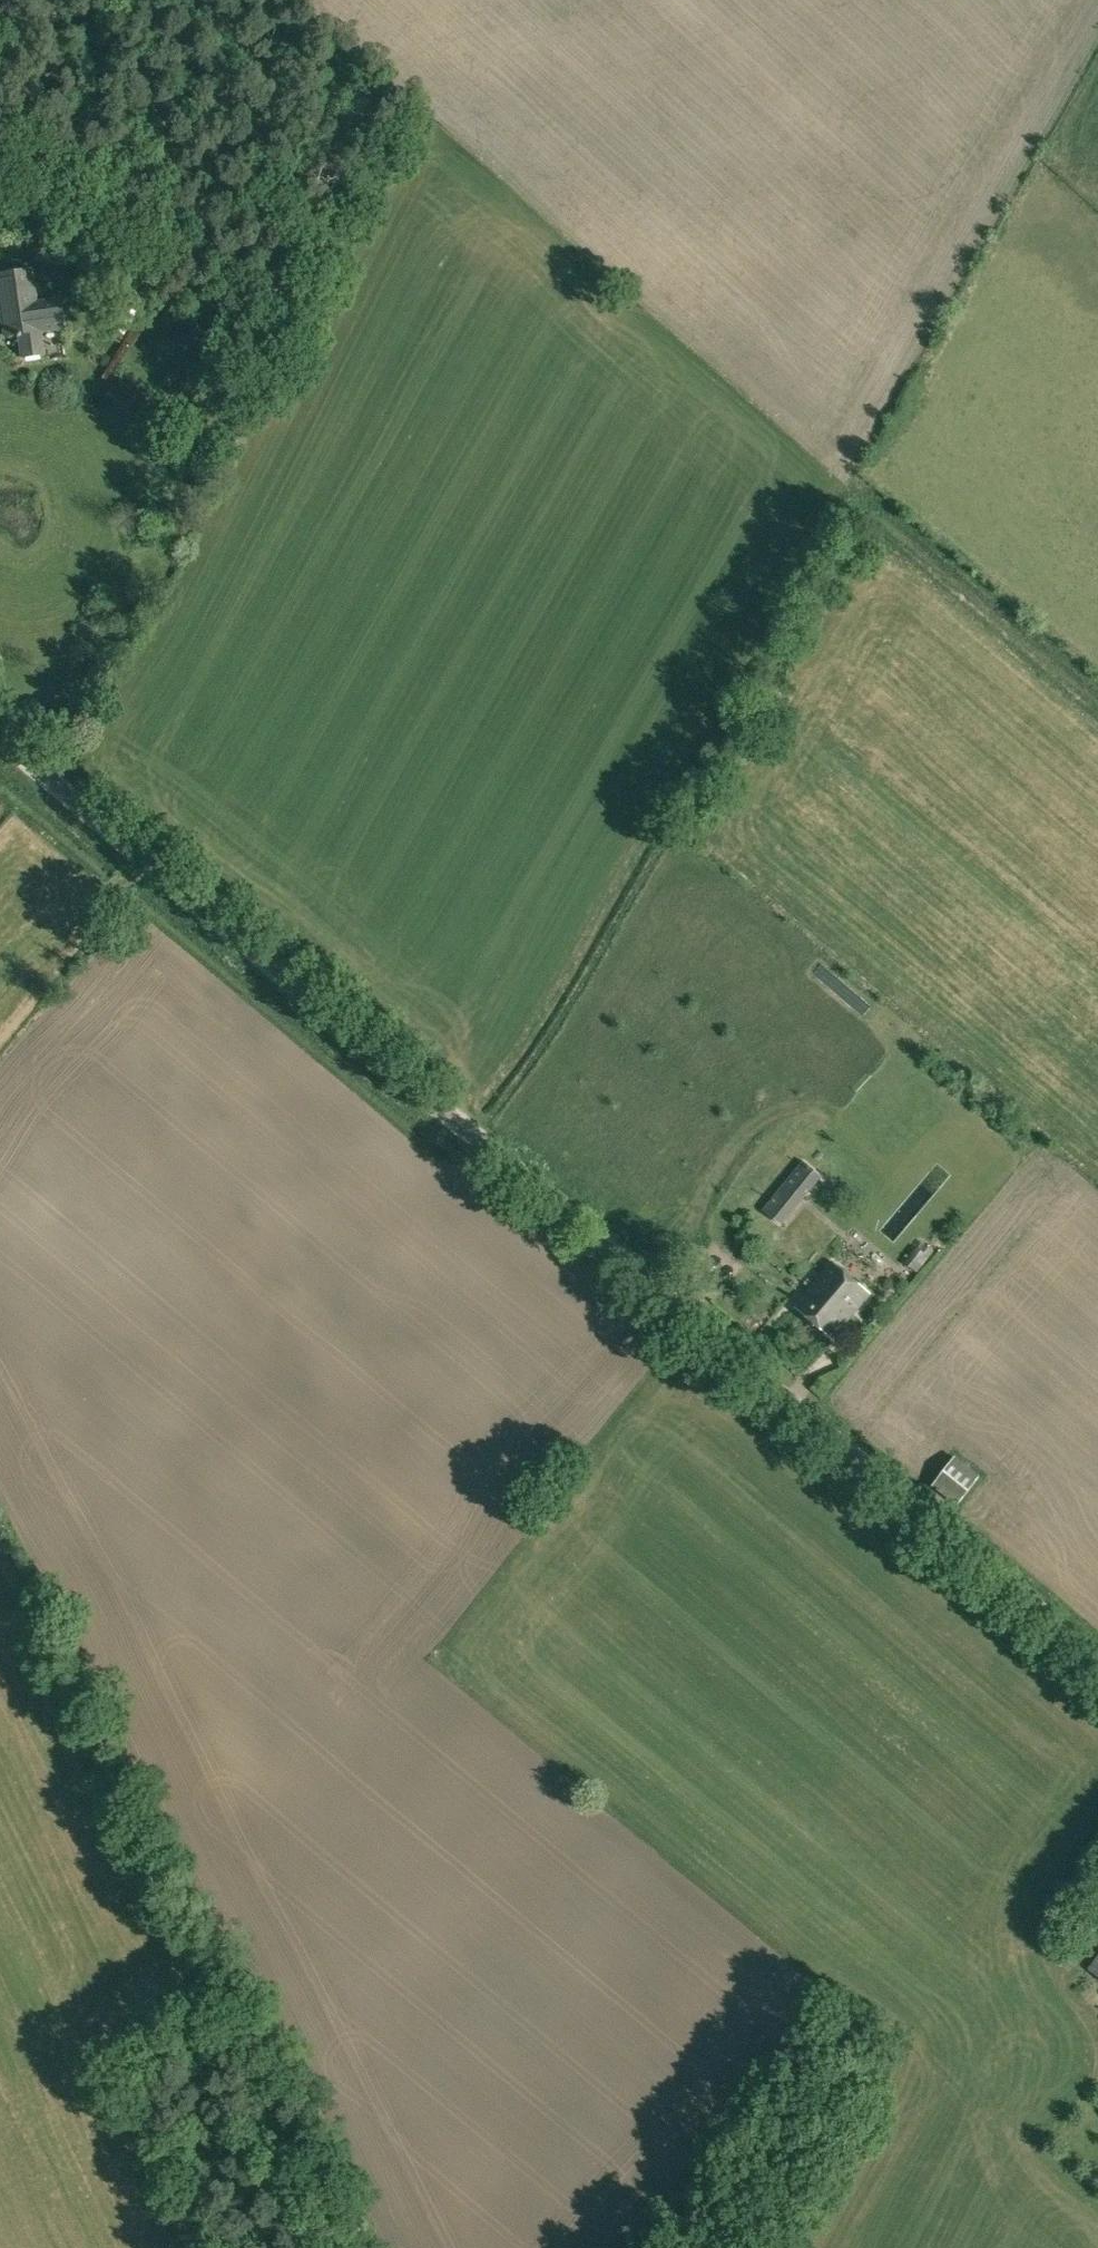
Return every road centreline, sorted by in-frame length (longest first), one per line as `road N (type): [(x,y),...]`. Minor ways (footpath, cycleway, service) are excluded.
road 1 (unclassified): [(1097,1662),(0,739)]

